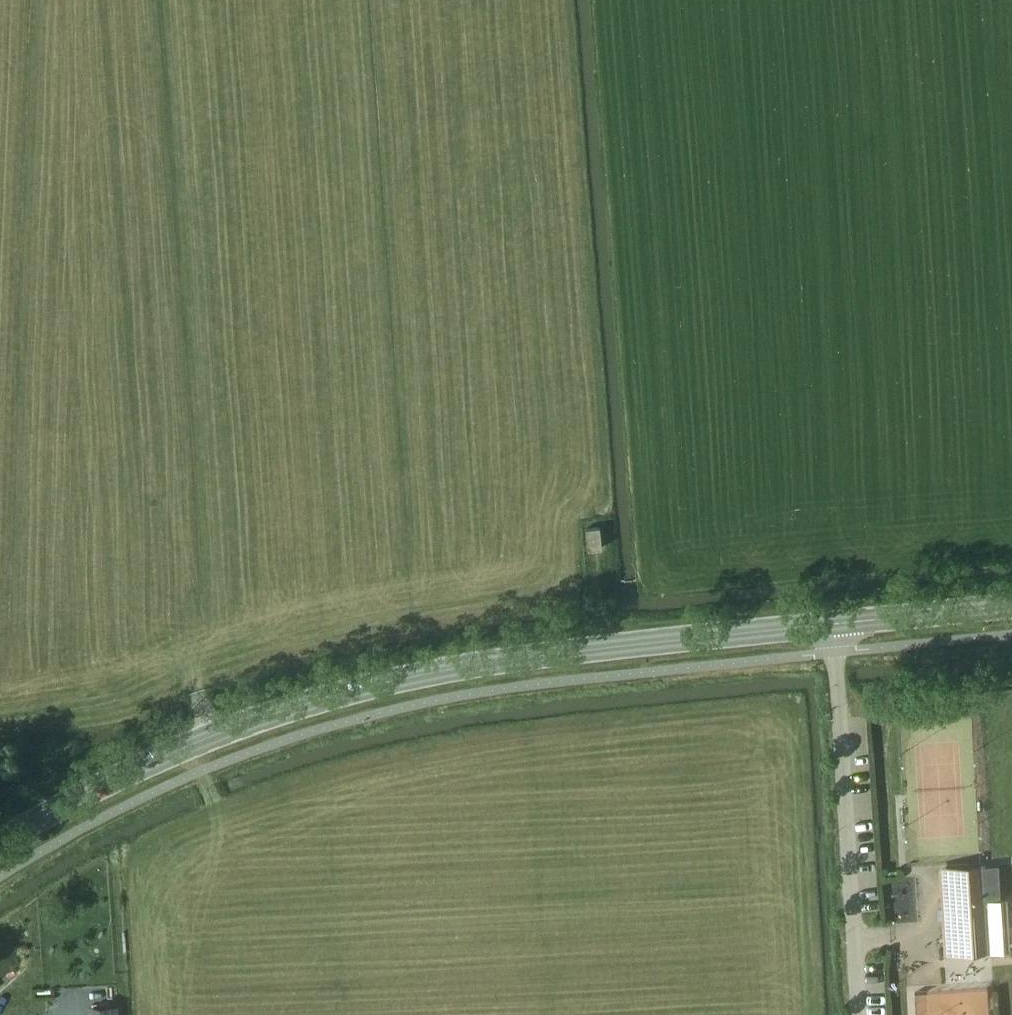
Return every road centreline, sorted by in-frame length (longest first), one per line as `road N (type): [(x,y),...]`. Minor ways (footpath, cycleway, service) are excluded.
road 1 (secondary): [(0,841),(125,774),(272,714),(435,671),(834,625)]
road 2 (unclassified): [(860,1014),(834,625)]
road 3 (secondary): [(834,625),(1011,607)]

